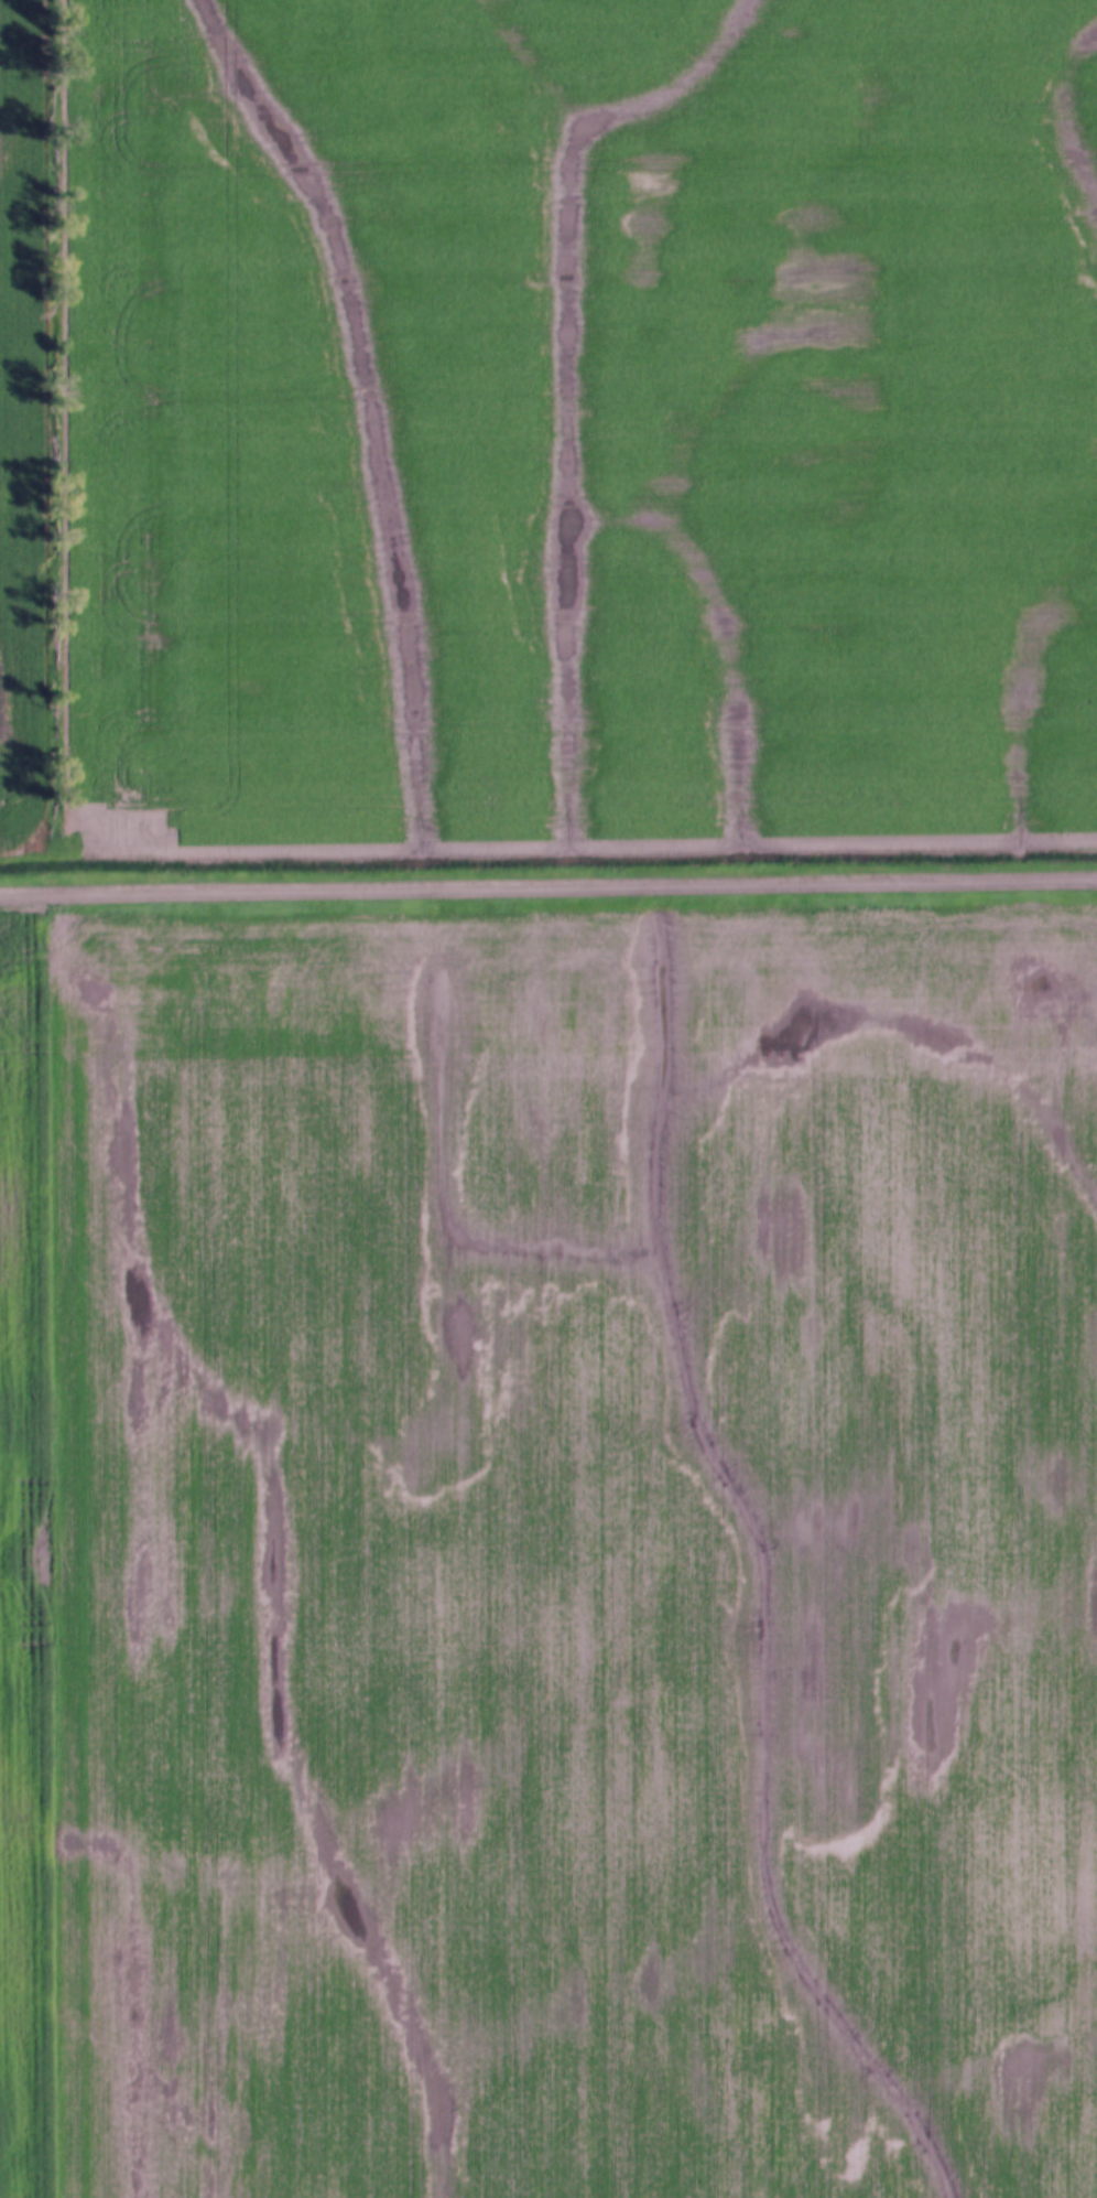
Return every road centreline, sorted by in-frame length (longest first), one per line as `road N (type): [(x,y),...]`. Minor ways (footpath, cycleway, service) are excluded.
road 1 (track): [(0,897),(1096,888)]

